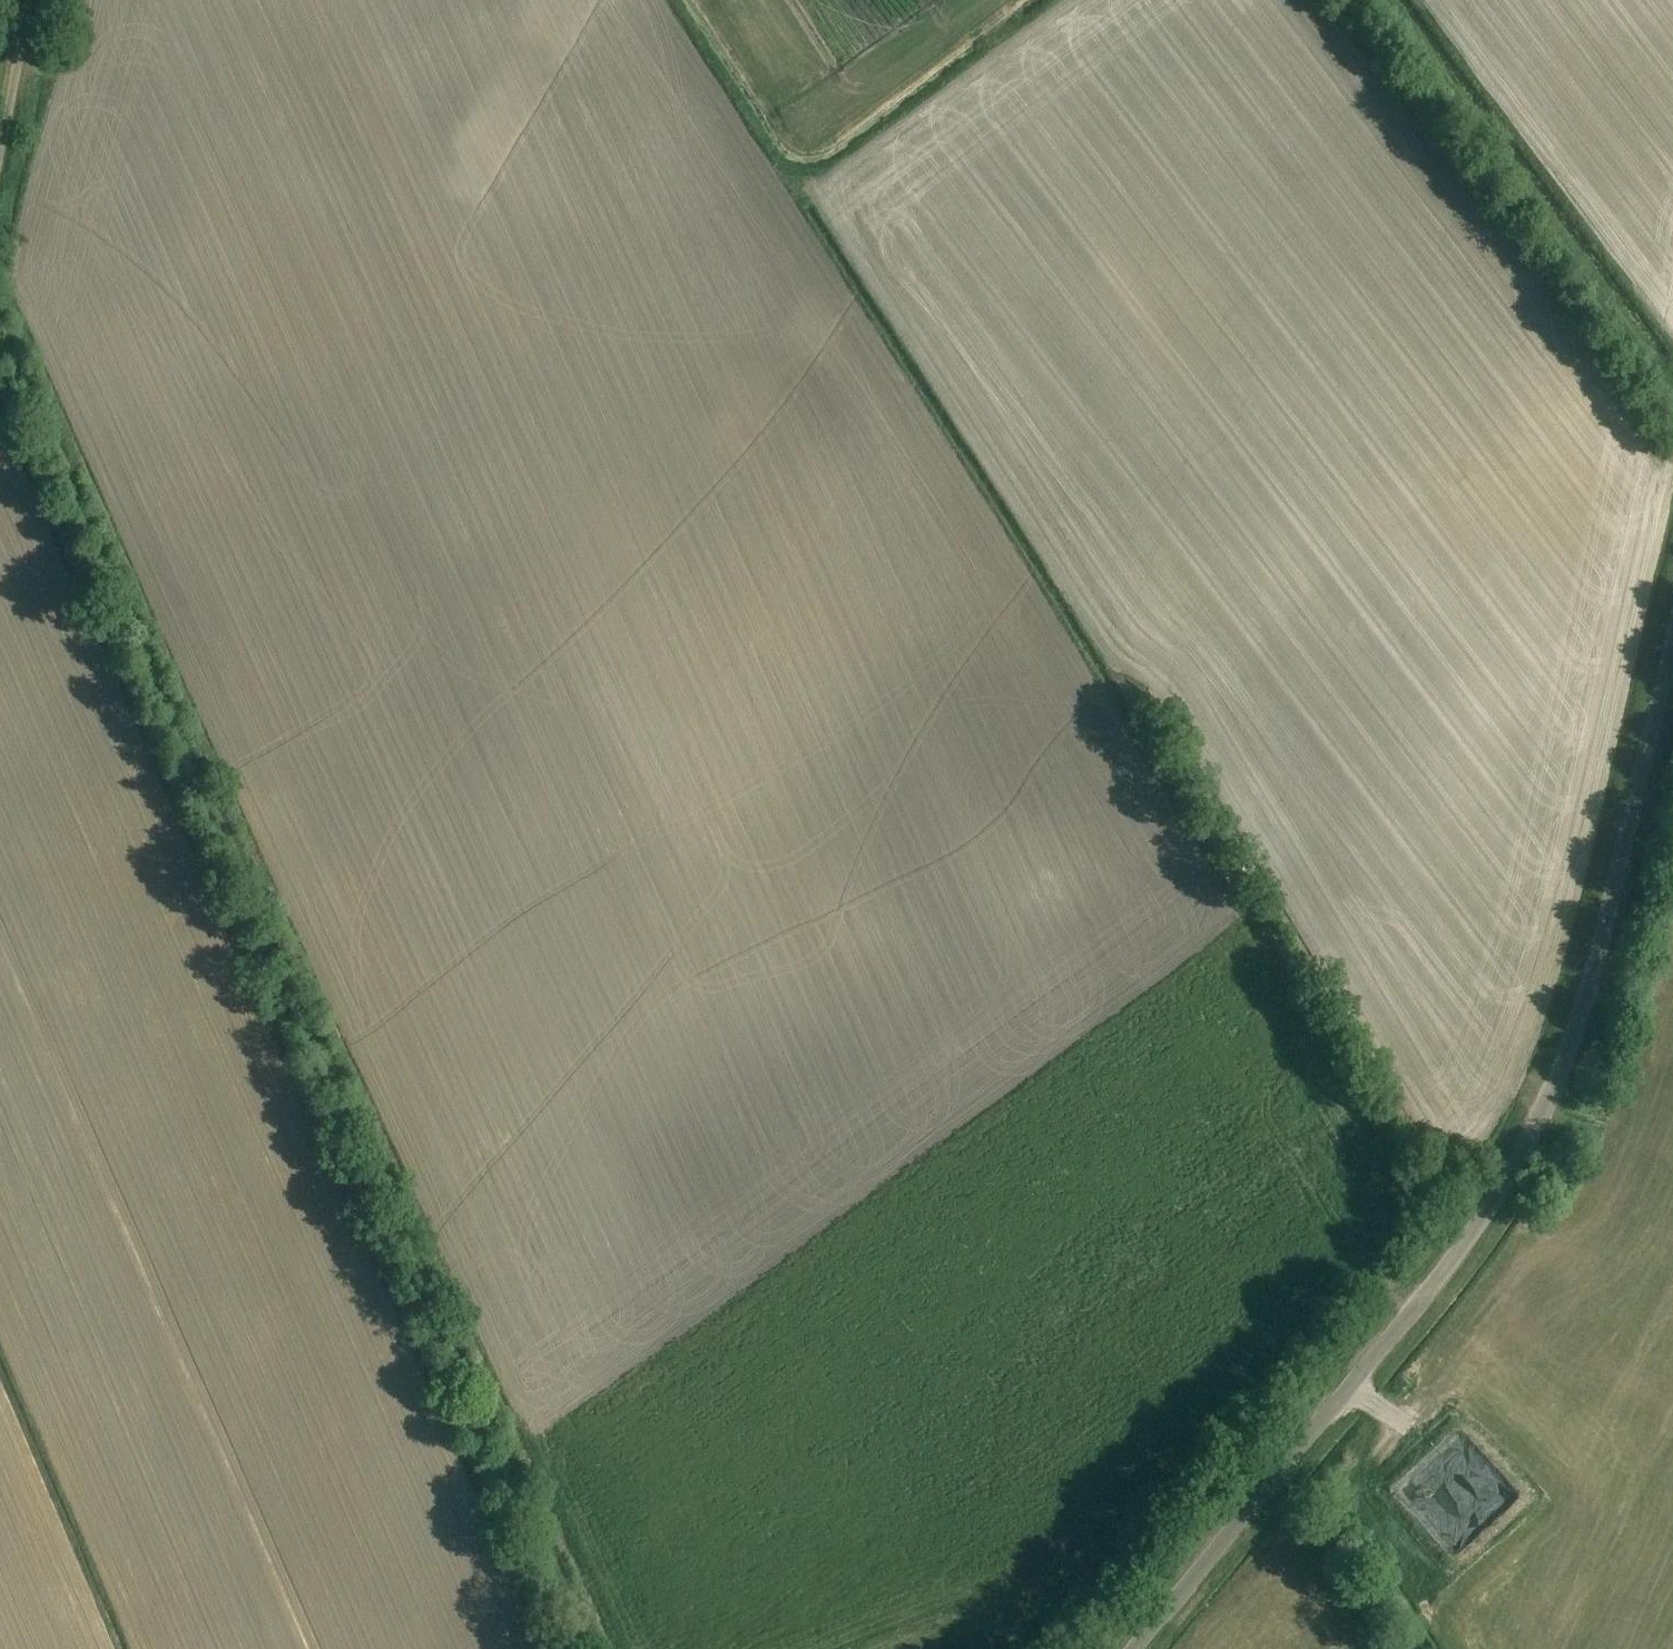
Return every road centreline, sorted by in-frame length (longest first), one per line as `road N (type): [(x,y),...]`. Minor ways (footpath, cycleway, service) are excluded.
road 1 (unclassified): [(1131,1648),(1500,1201),(1602,972),(1672,653)]
road 2 (track): [(30,0),(0,132)]

